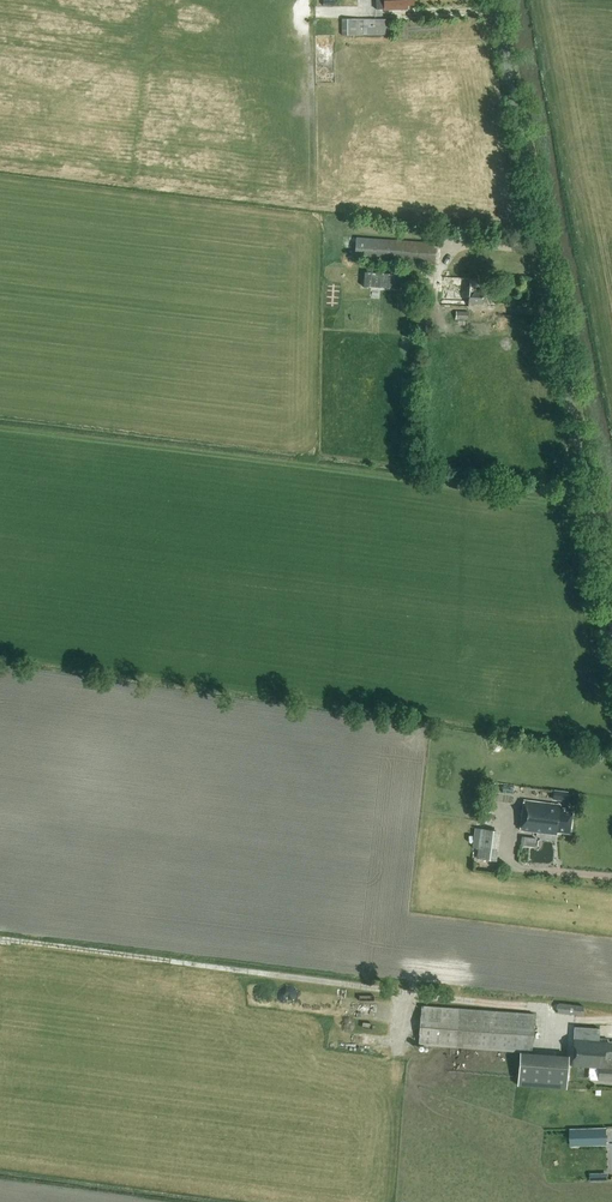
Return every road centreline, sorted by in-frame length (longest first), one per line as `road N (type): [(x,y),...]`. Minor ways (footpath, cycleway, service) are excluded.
road 1 (unclassified): [(611,630),(494,0)]

